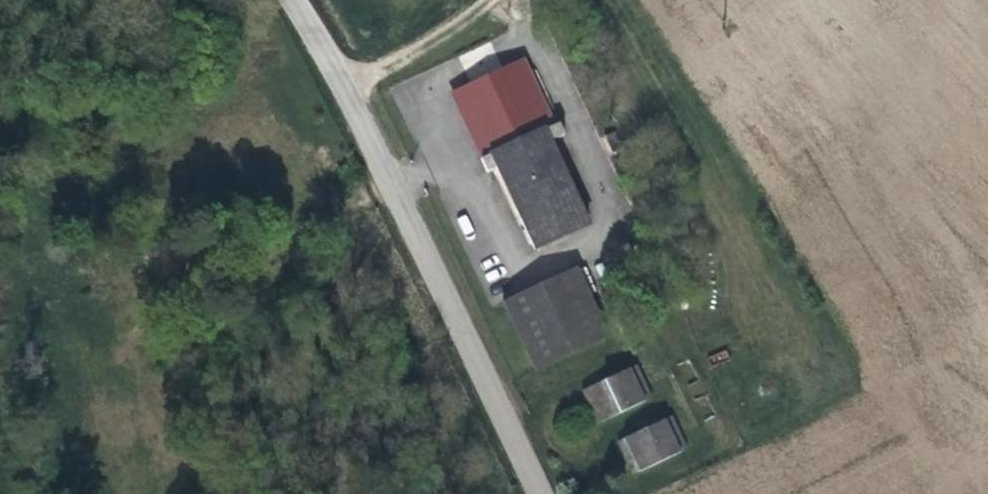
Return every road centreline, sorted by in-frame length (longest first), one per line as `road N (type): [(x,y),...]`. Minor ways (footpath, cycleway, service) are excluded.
road 1 (tertiary): [(542,493),(346,90),(291,0)]
road 2 (track): [(346,90),(479,0)]

